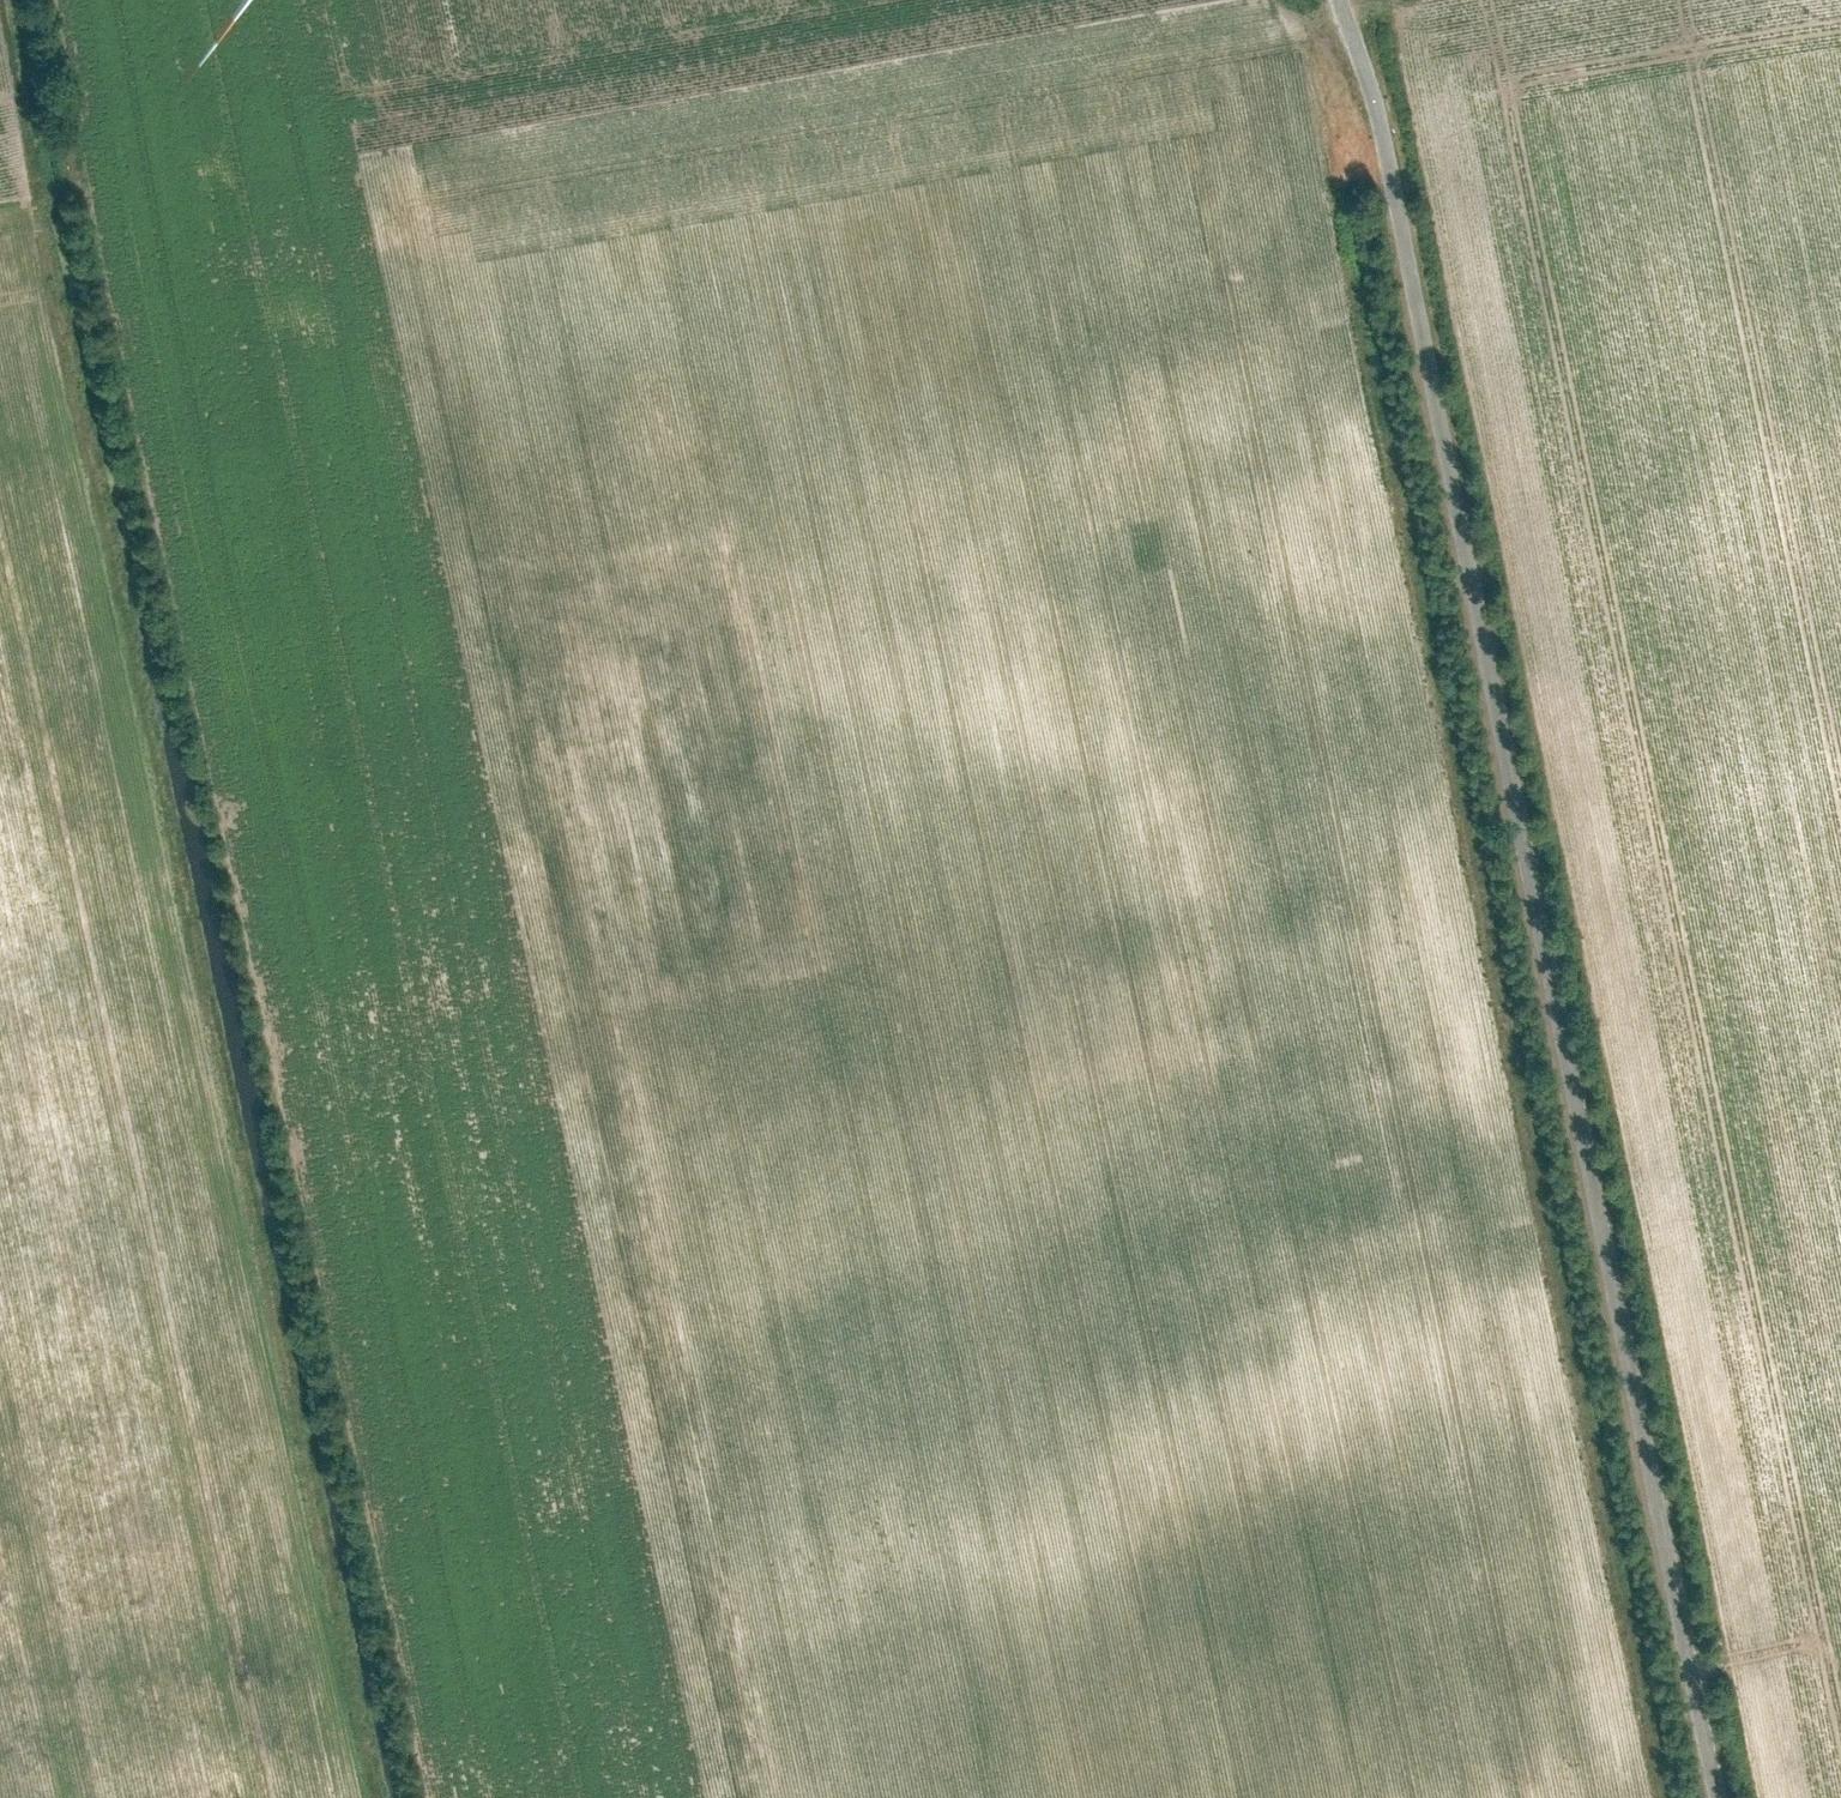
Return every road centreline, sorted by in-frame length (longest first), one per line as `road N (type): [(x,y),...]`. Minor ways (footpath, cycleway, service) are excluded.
road 1 (unclassified): [(1716,1797),(1353,0)]
road 2 (track): [(527,723),(479,518)]

